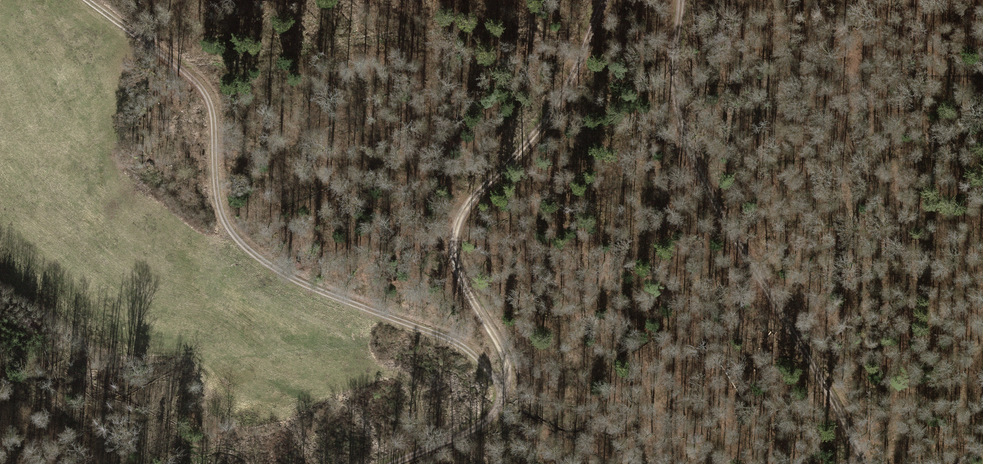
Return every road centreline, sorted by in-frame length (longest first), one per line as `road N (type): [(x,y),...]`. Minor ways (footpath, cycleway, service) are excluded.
road 1 (track): [(504,398),(465,348),(311,287),(242,244),(219,204),(212,108),(202,89),(86,0)]
road 2 (track): [(863,463),(677,120),(681,0)]
road 3 (track): [(605,0),(548,119),(469,202),(456,227),(460,275),(506,364),(504,398)]
road 4 (track): [(504,398),(475,428),(395,463)]

